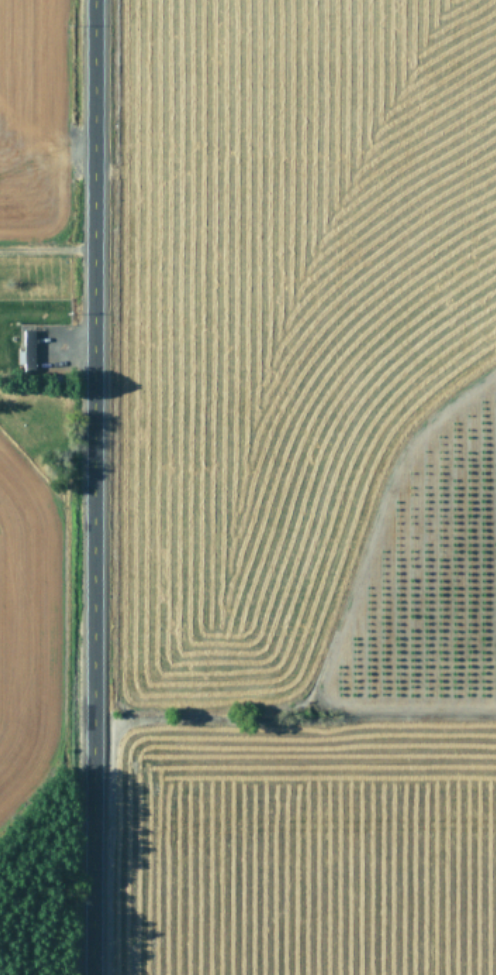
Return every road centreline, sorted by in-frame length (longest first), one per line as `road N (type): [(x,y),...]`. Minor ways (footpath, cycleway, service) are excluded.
road 1 (secondary): [(84,974),(86,0)]

